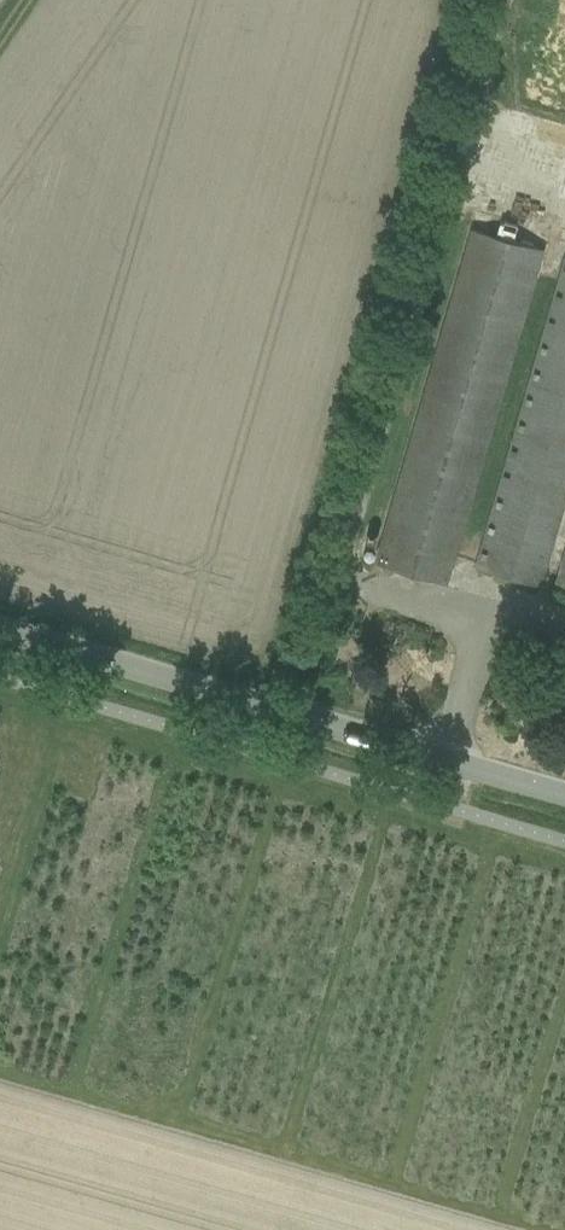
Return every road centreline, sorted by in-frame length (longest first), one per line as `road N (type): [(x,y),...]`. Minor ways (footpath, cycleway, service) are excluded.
road 1 (unclassified): [(564,796),(0,631)]

